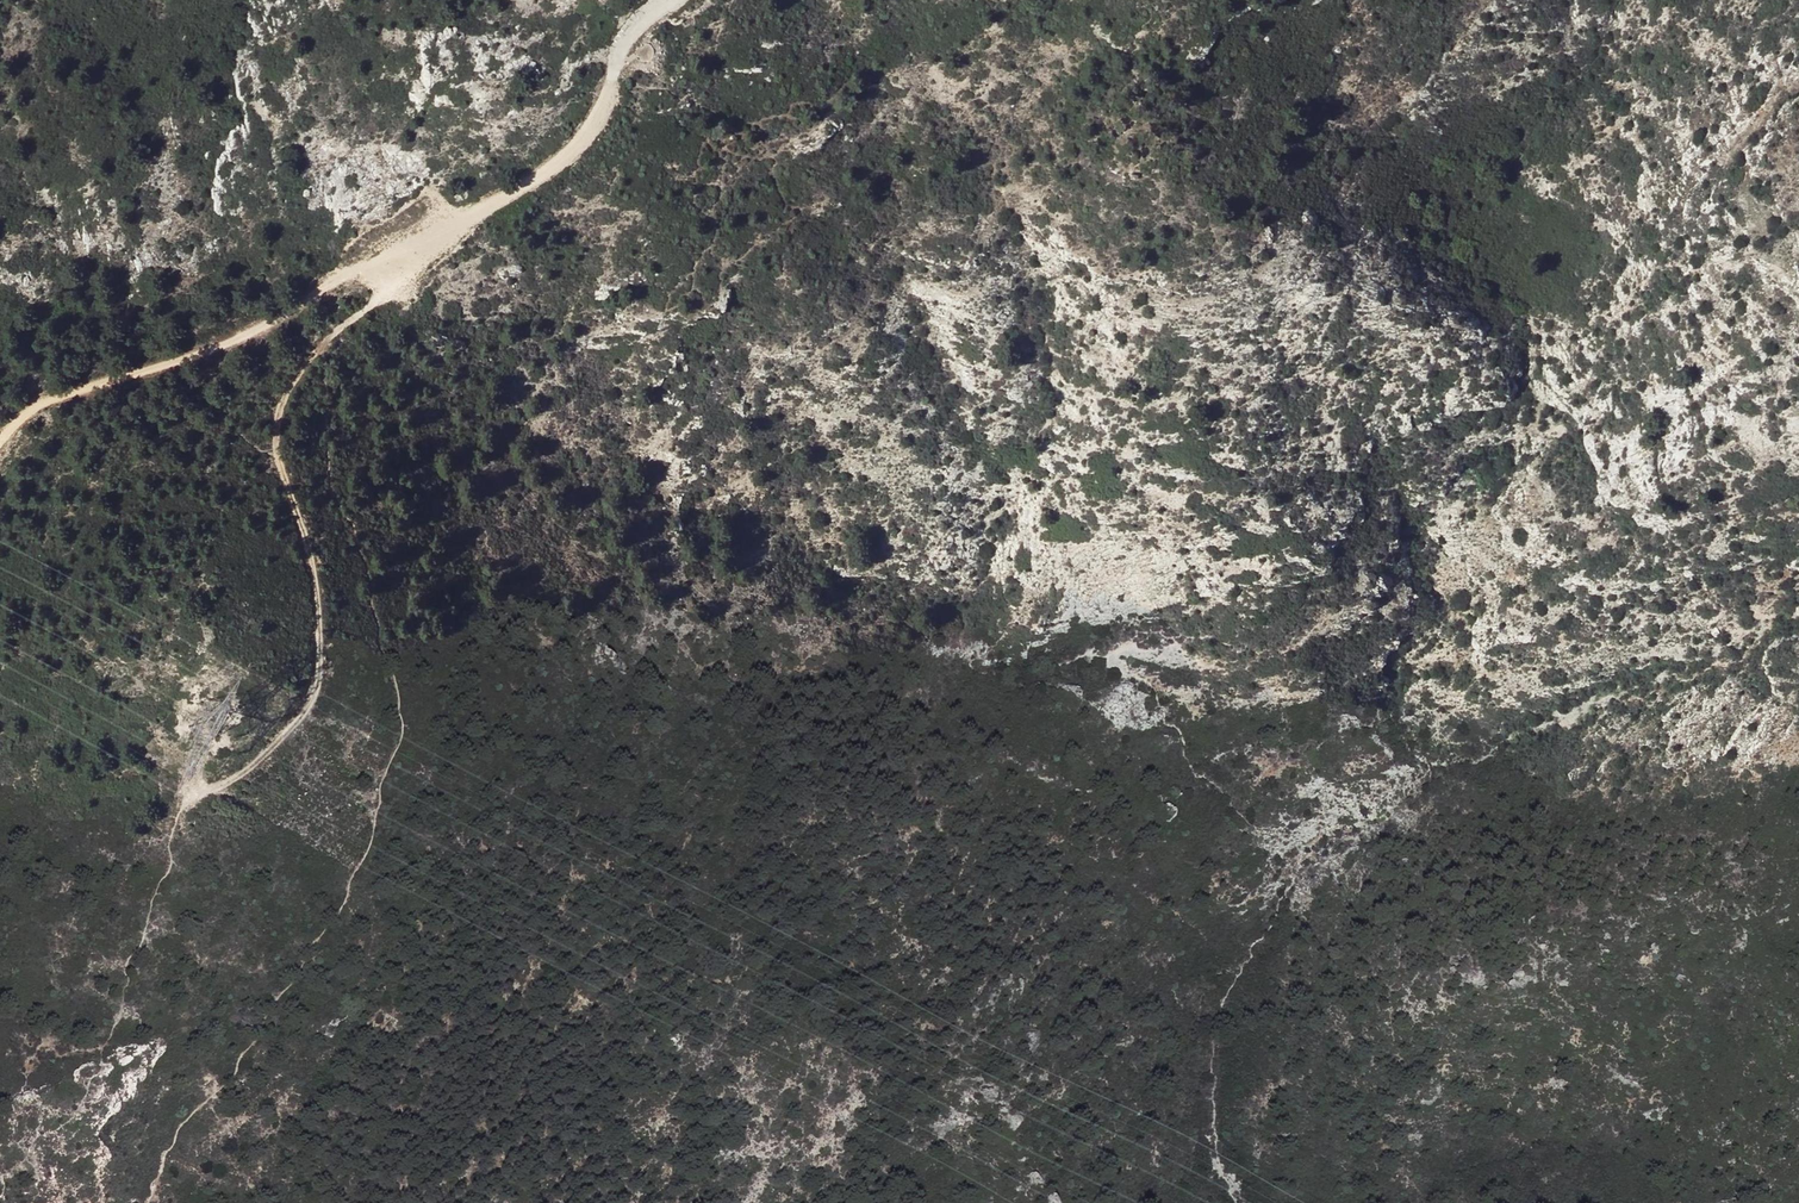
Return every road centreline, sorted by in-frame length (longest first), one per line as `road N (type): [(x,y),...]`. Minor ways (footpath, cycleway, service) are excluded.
road 1 (track): [(0,440),(42,403),(291,314),(379,247),(418,225),(472,212),(576,149),(624,43),(675,0)]
road 2 (track): [(472,212),(435,254),(318,344),(271,405),(267,438),(300,537),(309,644),(303,689),(285,725),(238,776),(184,798)]

